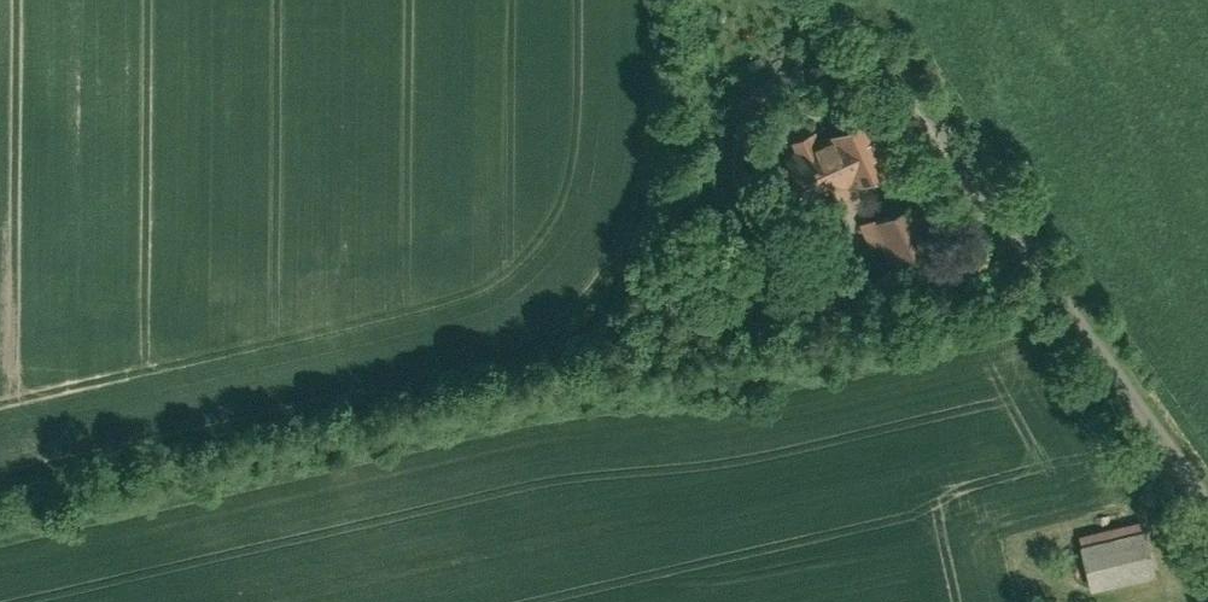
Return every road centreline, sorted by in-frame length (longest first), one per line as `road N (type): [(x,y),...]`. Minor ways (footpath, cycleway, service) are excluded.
road 1 (residential): [(839,0),(1207,544)]

